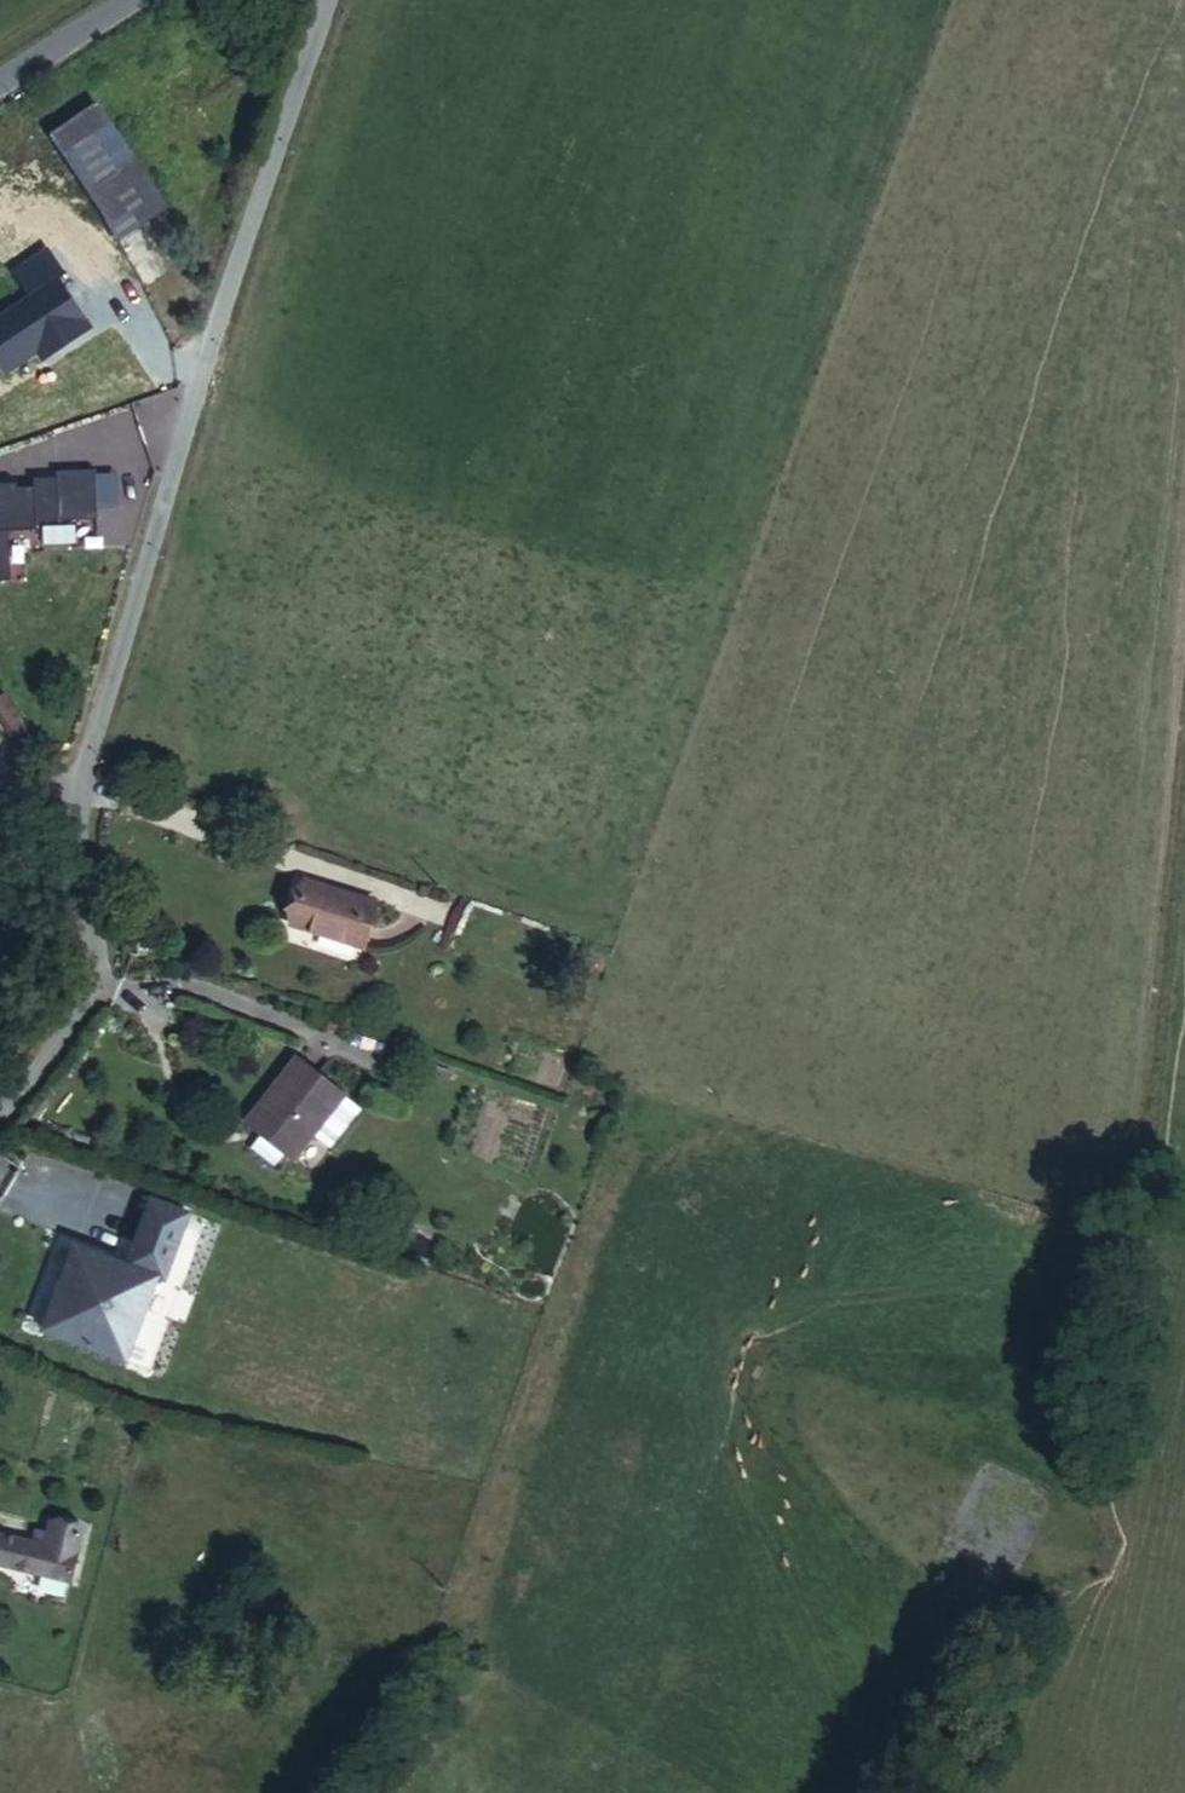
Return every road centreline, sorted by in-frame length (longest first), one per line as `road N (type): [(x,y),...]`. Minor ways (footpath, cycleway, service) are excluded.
road 1 (residential): [(327,0),(257,194),(81,784),(74,849),(96,929),(97,968),(0,1120)]
road 2 (residential): [(137,0),(0,94)]

